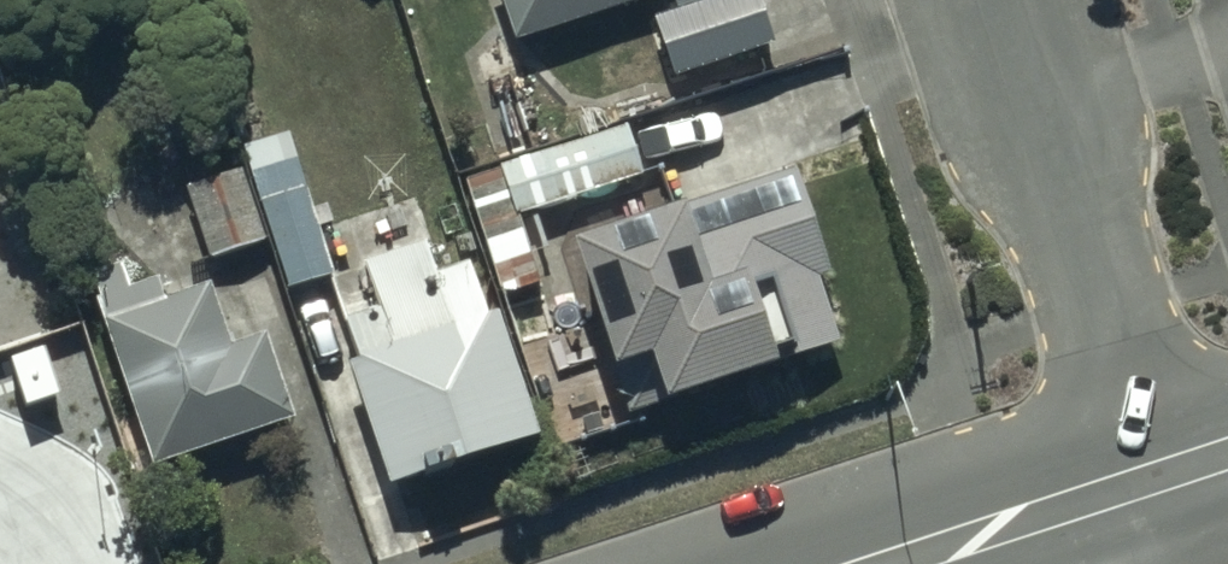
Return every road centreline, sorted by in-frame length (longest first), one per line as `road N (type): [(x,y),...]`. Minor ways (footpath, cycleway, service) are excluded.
road 1 (residential): [(1153,469),(992,0)]
road 2 (tertiary): [(1153,469),(867,563)]

